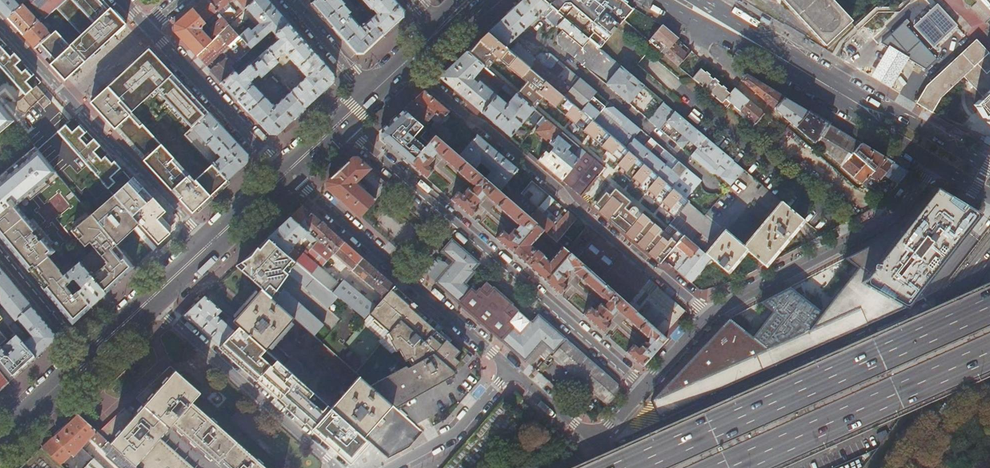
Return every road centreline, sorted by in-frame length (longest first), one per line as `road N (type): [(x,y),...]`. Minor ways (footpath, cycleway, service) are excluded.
road 1 (residential): [(643,389),(339,121)]
road 2 (trunk): [(989,307),(619,467)]
road 3 (residential): [(404,61),(713,318)]
road 4 (residential): [(284,171),(509,371)]
road 5 (residential): [(947,157),(892,222),(744,289),(713,318)]
road 6 (trunk): [(732,467),(989,351)]
road 7 (residential): [(151,298),(339,467)]
road 8 (secondary): [(741,36),(947,157)]
road 9 (residential): [(149,28),(284,171)]
road 10 (residential): [(208,244),(74,101)]
road 11 (residential): [(390,467),(456,431),(509,371)]
road 12 (residential): [(0,259),(86,357)]
road 13 (residential): [(370,91),(287,0)]

